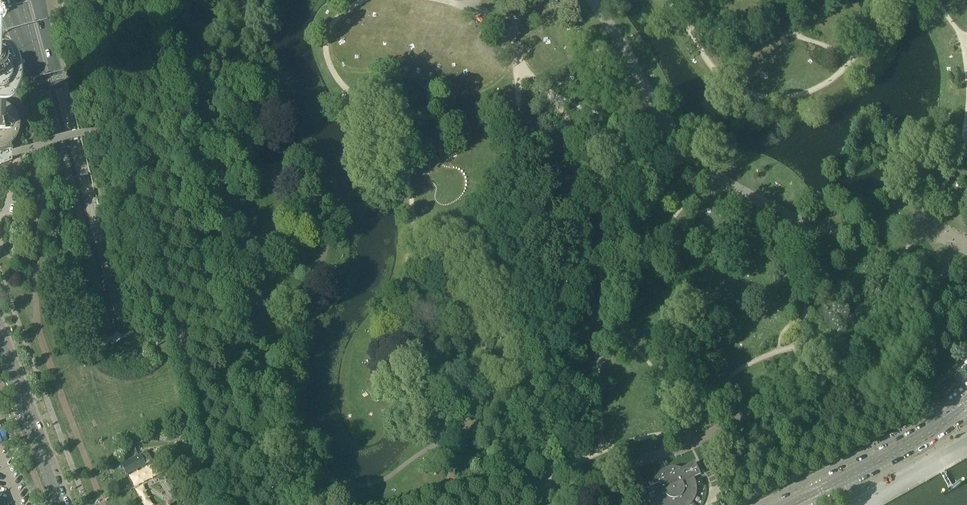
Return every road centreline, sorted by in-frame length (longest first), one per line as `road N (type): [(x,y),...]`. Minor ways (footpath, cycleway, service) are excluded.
road 1 (unclassified): [(966,261),(926,285),(854,366),(770,400),(690,445),(581,484),(459,504)]
road 2 (unclassified): [(248,504),(115,0)]
road 3 (trunk): [(170,504),(39,0)]
road 4 (trunk): [(38,66),(151,504)]
road 5 (tertiary): [(966,404),(914,442),(790,504)]
road 6 (tertiary): [(59,504),(0,345)]

